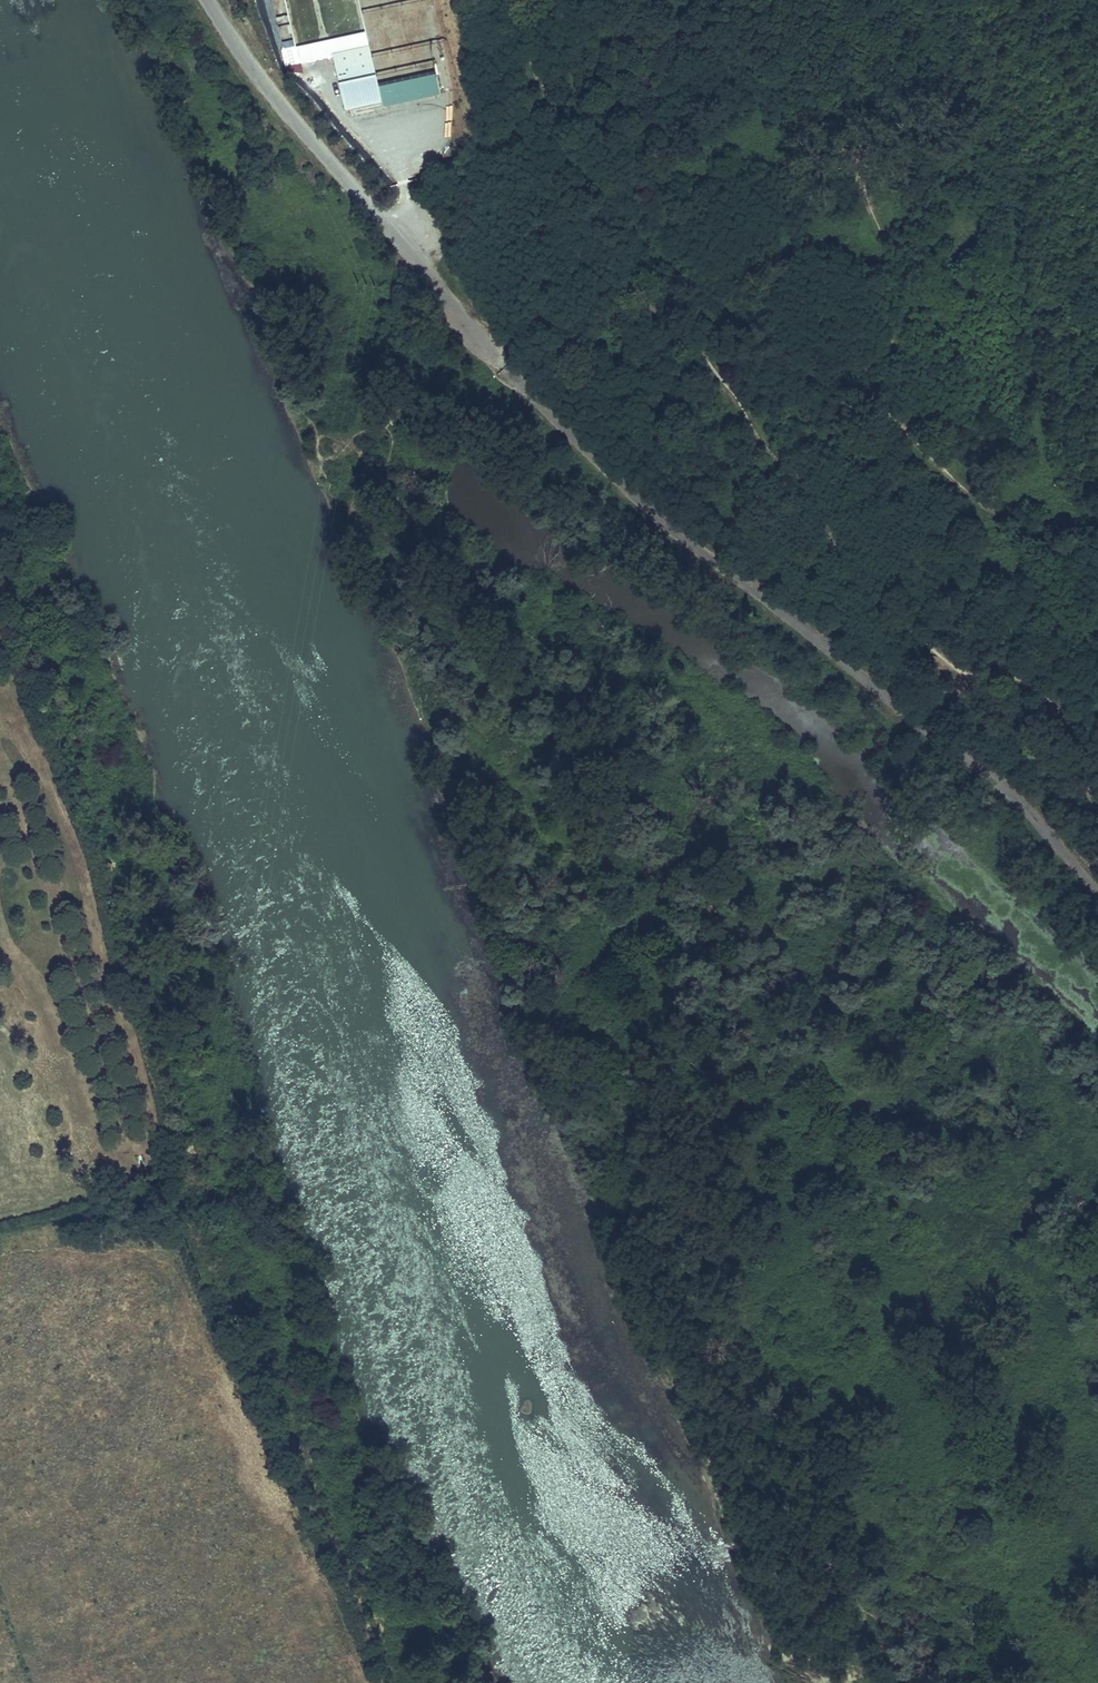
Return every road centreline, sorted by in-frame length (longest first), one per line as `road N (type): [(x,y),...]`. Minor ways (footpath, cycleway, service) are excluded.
road 1 (unclassified): [(1097,889),(1025,808),(638,499),(490,353)]
road 2 (unclassified): [(208,0),(301,131),(490,353)]

